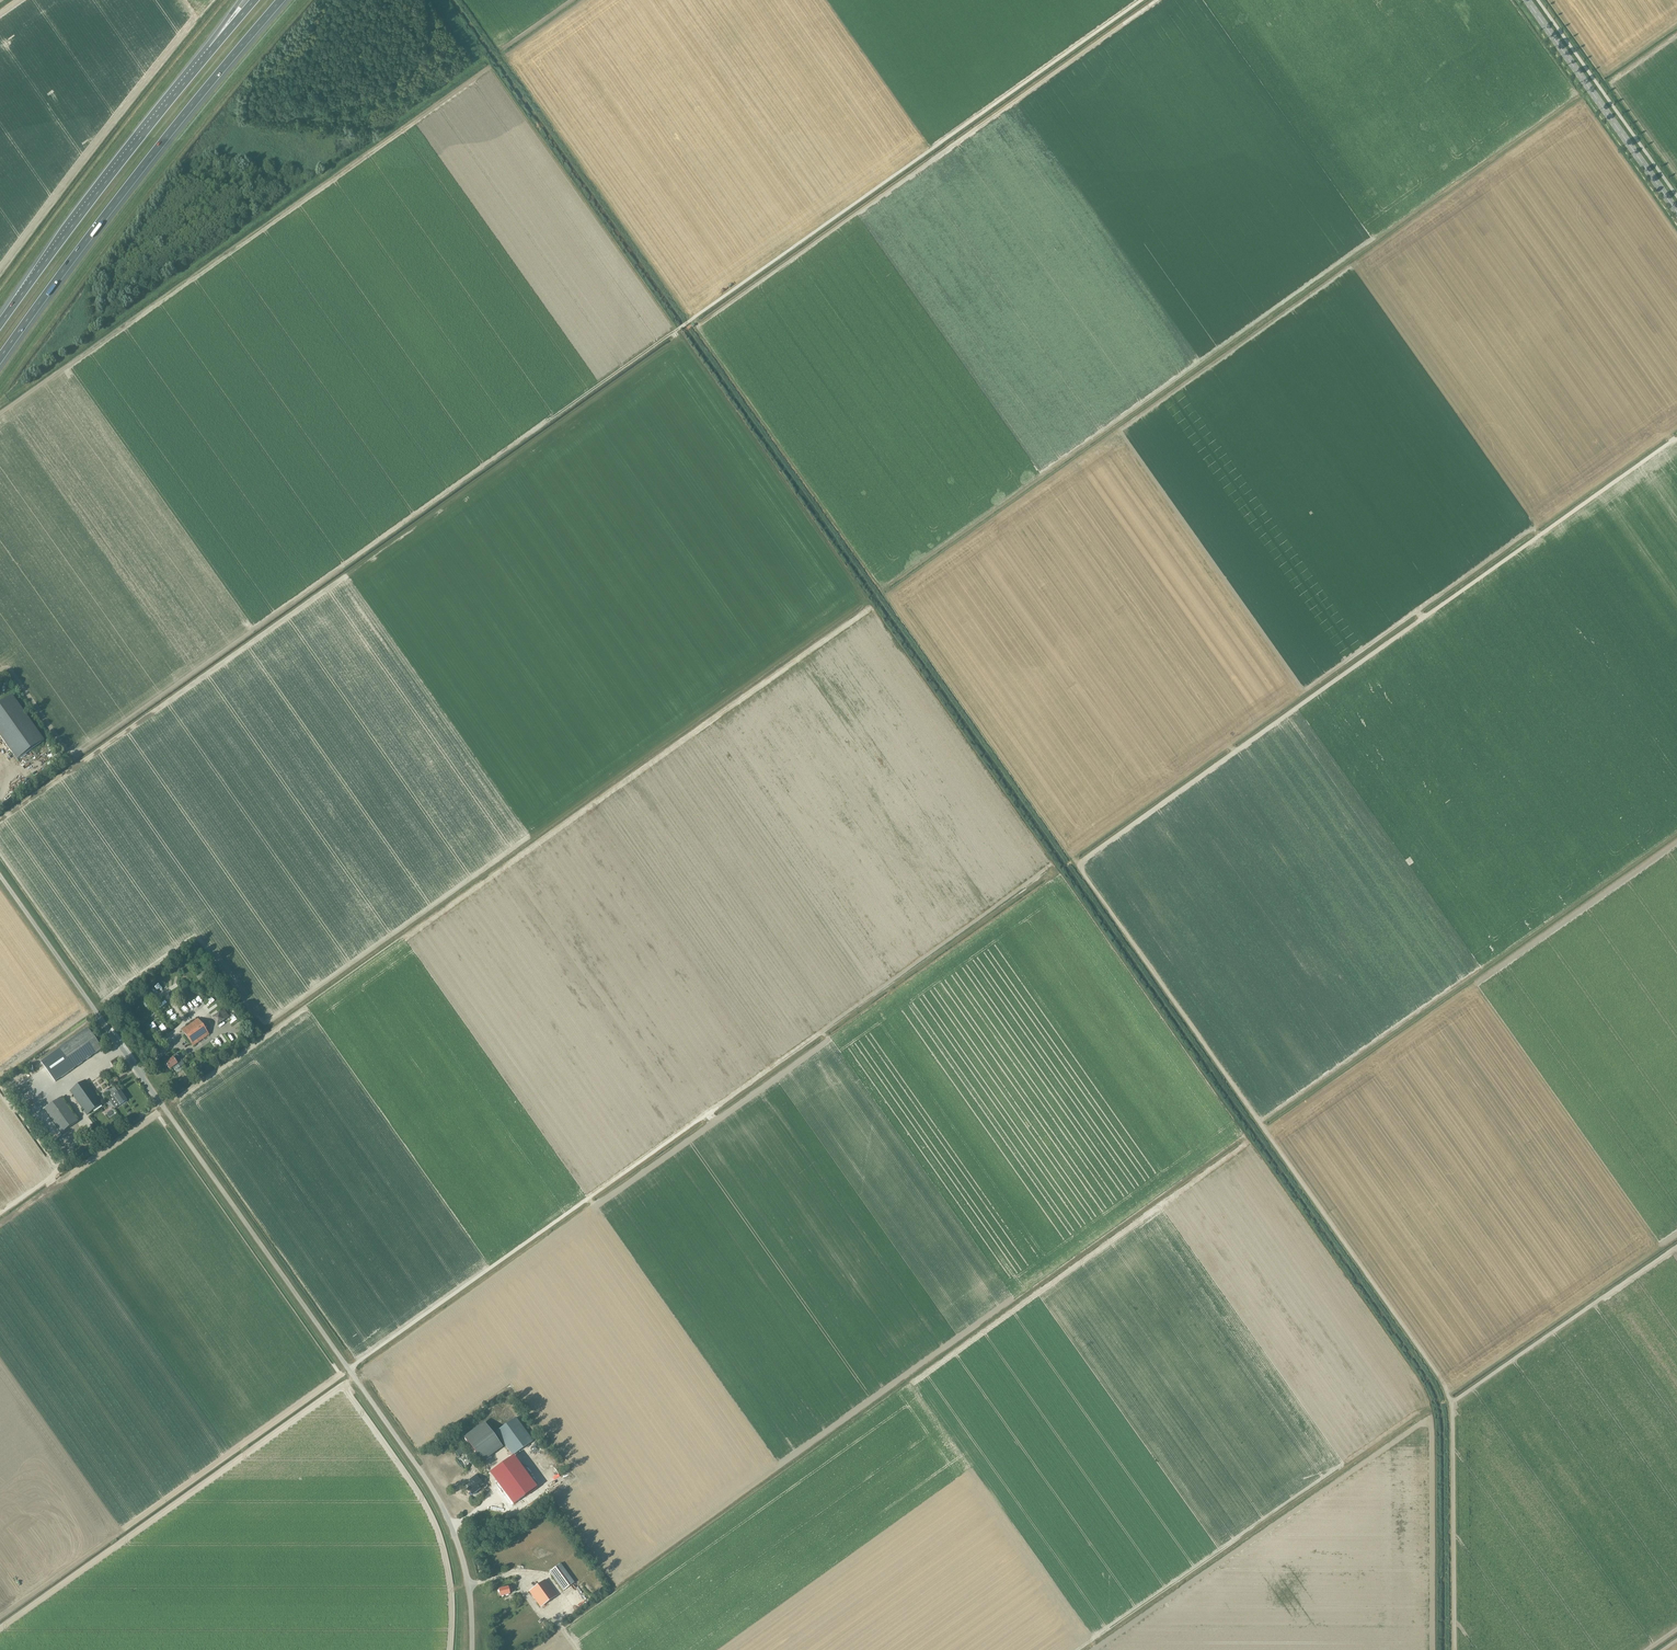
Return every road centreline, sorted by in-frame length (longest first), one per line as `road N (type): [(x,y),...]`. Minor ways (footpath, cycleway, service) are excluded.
road 1 (unclassified): [(472,1649),(466,1572),(434,1493),(0,876)]
road 2 (motorway): [(0,358),(280,0)]
road 3 (motorway): [(208,54),(0,324)]
road 4 (secondary): [(1676,212),(1527,0)]

